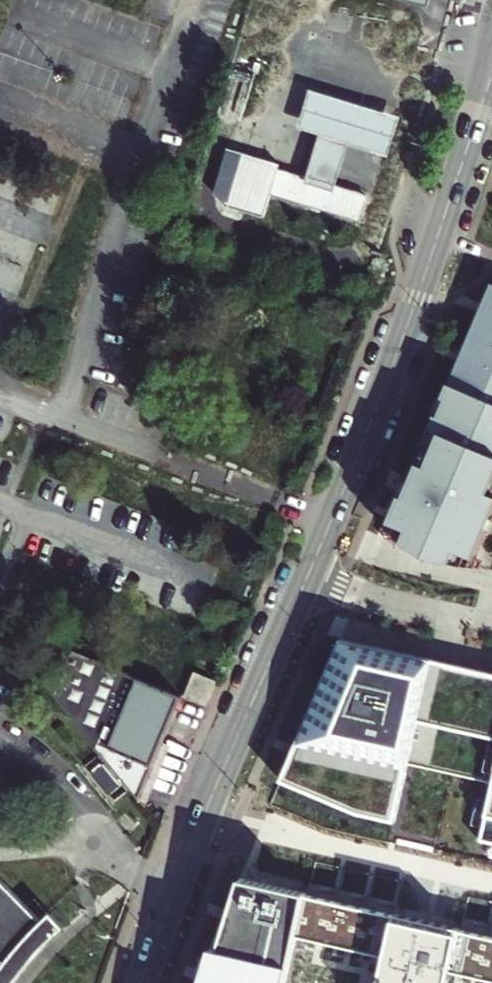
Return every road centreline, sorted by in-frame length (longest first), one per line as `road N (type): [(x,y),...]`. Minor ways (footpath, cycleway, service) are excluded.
road 1 (secondary): [(140,982),(382,391),(491,70)]

